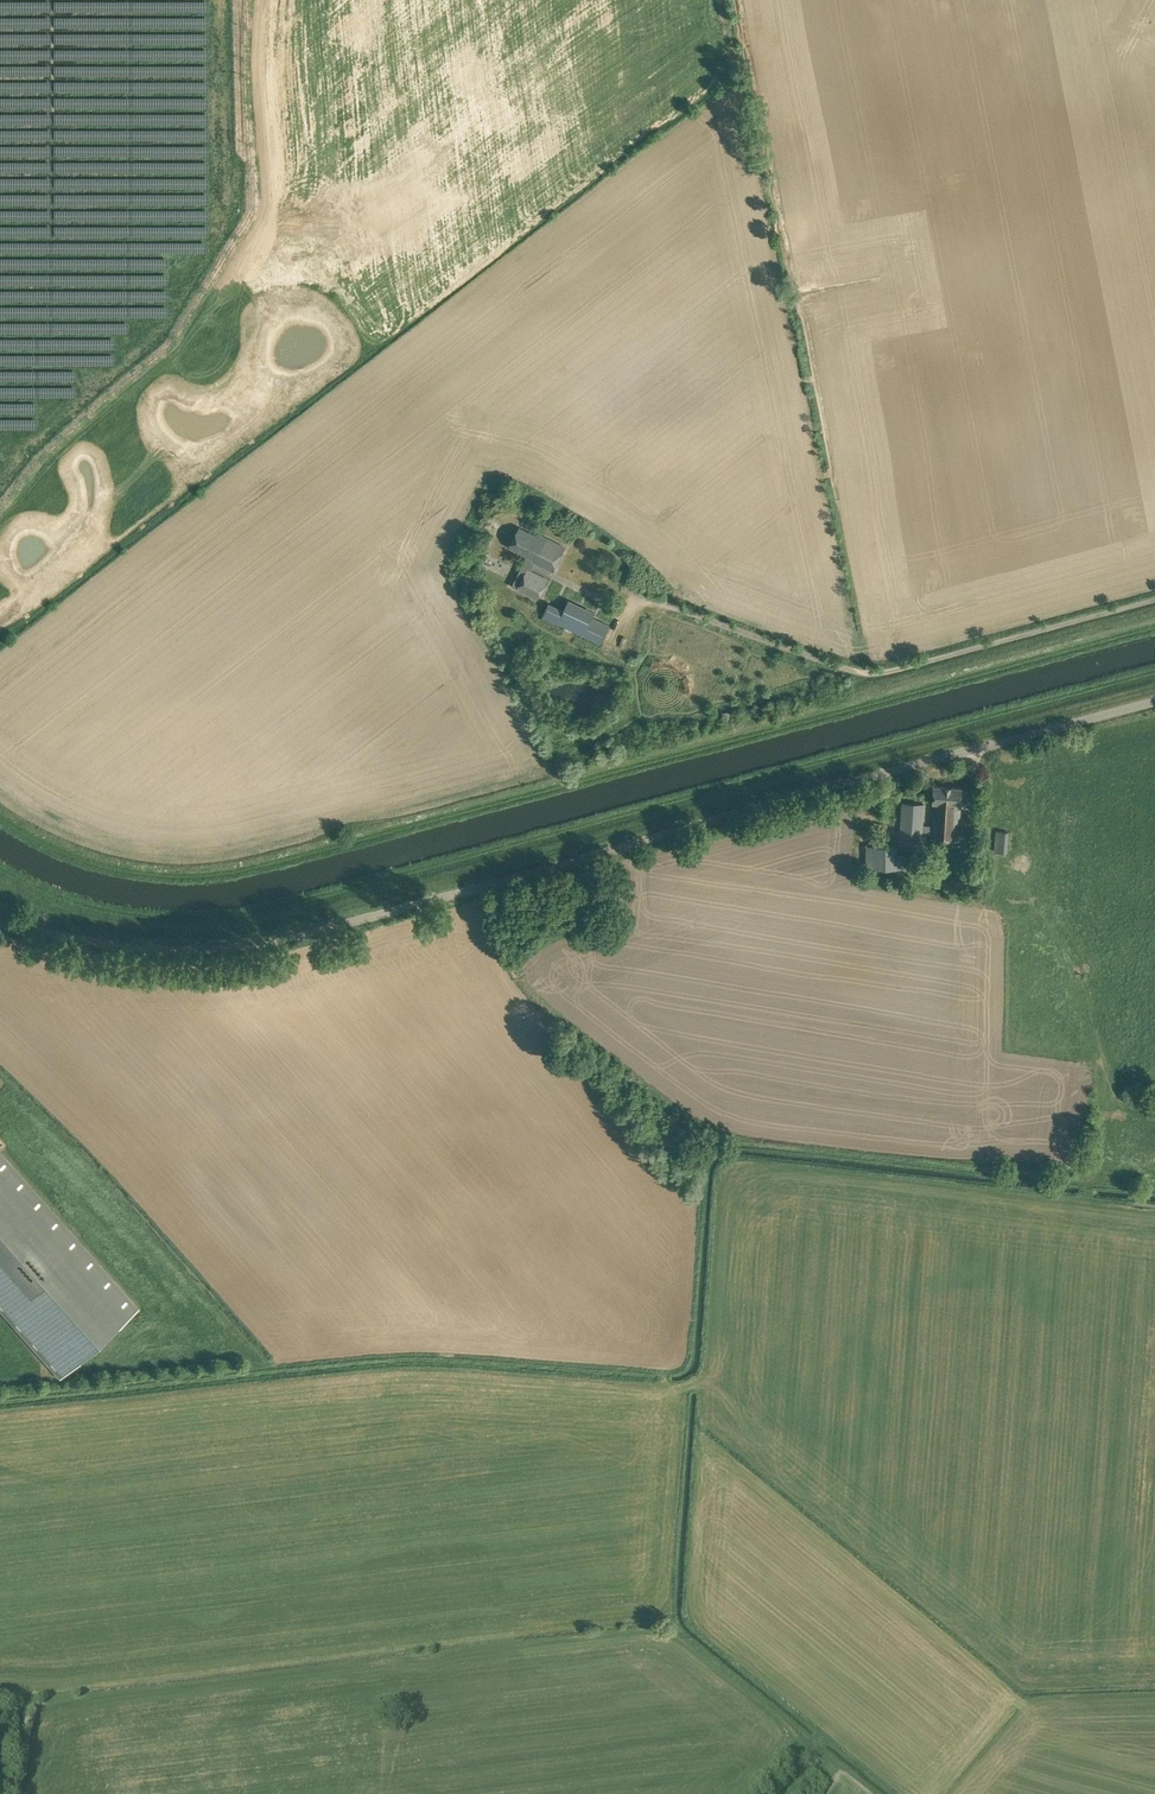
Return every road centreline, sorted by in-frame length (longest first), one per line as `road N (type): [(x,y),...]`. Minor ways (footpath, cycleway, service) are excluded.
road 1 (unclassified): [(0,926),(155,951),(246,947),(1154,701)]

